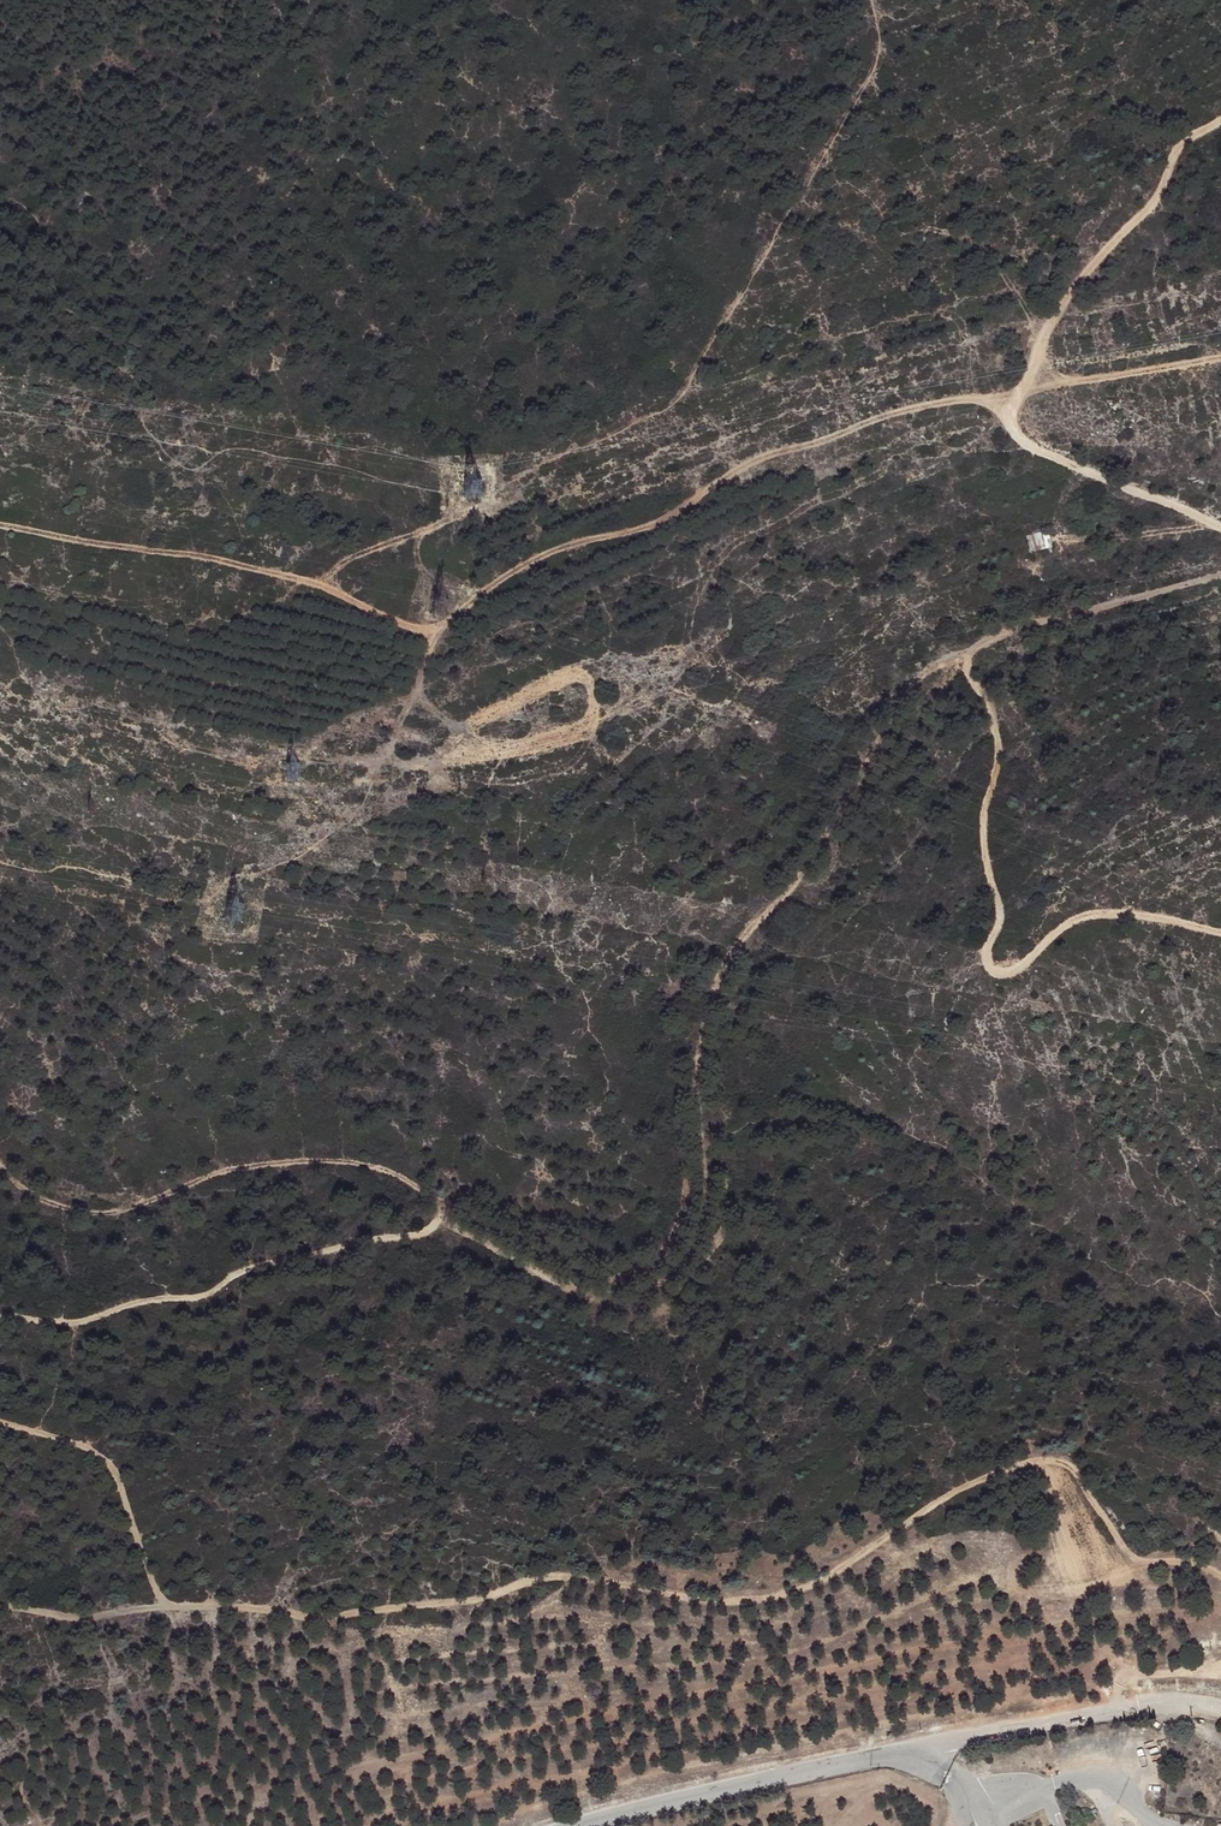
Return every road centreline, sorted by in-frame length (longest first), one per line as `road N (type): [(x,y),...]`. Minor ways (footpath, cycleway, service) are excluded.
road 1 (track): [(1220,1577),(1189,1562),(1132,1555),(1079,1472),(1034,1459),(939,1501),(827,1581),(759,1602),(695,1601),(575,1577),(319,1619),(212,1606),(84,1620),(0,1606)]
road 2 (track): [(1220,578),(986,639),(913,688),(848,806),(728,958),(697,1057),(704,1169),(695,1250),(671,1276),(630,1284),(538,1252),(501,1229),(444,1217)]
road 3 (track): [(0,525),(247,566),(433,629),(509,573),(554,551),(650,527),(765,454),(967,396),(1013,402)]
road 4 (track): [(488,475),(522,471),(677,402),(866,84),(878,38),(870,0)]
road 5 (unclassified): [(1143,1701),(575,1825)]
road 6 (track): [(960,656),(994,739),(980,817),(1000,917),(986,959),(994,972),(1015,968),(1087,915),(1159,918),(1220,935)]
road 7 (track): [(0,1165),(29,1198),(106,1214),(244,1168),(350,1161),(430,1194),(444,1217)]
road 8 (track): [(1220,530),(1032,449),(1012,433),(1010,417),(1033,384),(1220,358)]
road 9 (track): [(0,1317),(77,1325),(139,1303),(203,1298),(241,1271),(413,1236),(444,1217)]
road 10 (track): [(433,629),(416,693),(467,736),(486,715),(568,672),(586,682),(594,719),(575,740),(489,754),(475,747)]
road 11 (track): [(1220,117),(1183,139),(1157,193),(1050,315),(1033,384)]
road 12 (track): [(166,1606),(114,1472),(100,1455),(0,1422)]
road 13 (track): [(321,586),(342,564),(443,524),(456,506),(450,473),(487,469),(492,507)]
road 14 (track): [(1220,1671),(1115,1679),(1106,1709)]

